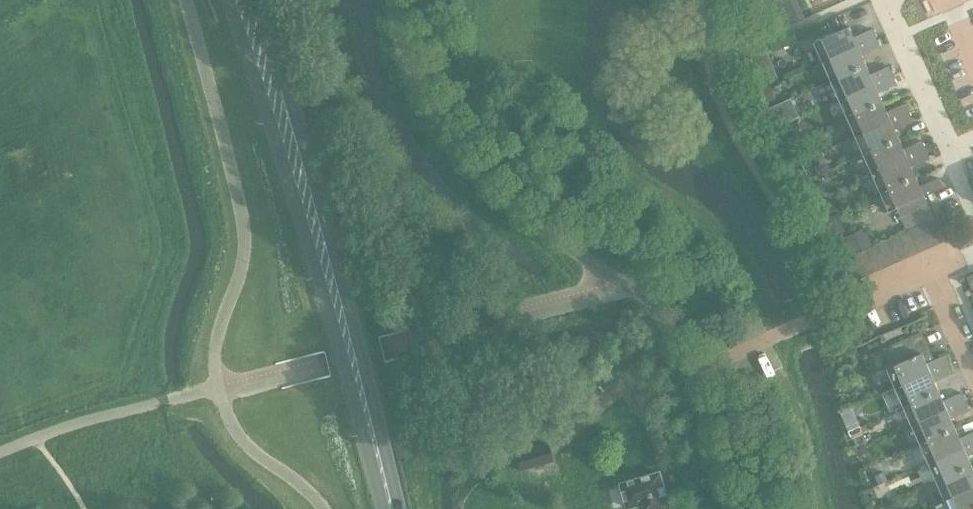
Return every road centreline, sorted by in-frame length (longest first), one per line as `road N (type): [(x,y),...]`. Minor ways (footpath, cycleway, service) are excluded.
road 1 (secondary): [(227,0),(331,273)]
road 2 (secondary): [(331,273),(318,195),(260,0)]
road 3 (residential): [(692,375),(931,268)]
road 4 (secondary): [(331,273),(391,508)]

